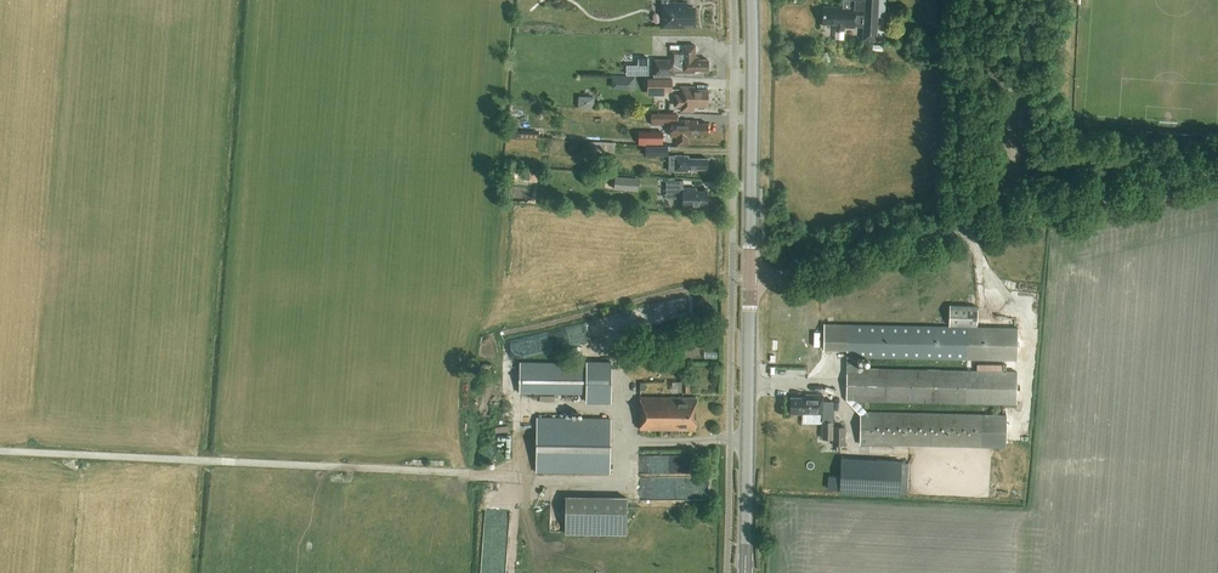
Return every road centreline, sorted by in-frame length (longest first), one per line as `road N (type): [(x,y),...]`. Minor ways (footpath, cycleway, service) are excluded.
road 1 (unclassified): [(750,279),(785,278),(1217,169)]
road 2 (secondary): [(745,572),(750,279)]
road 3 (secondary): [(750,279),(752,0)]

